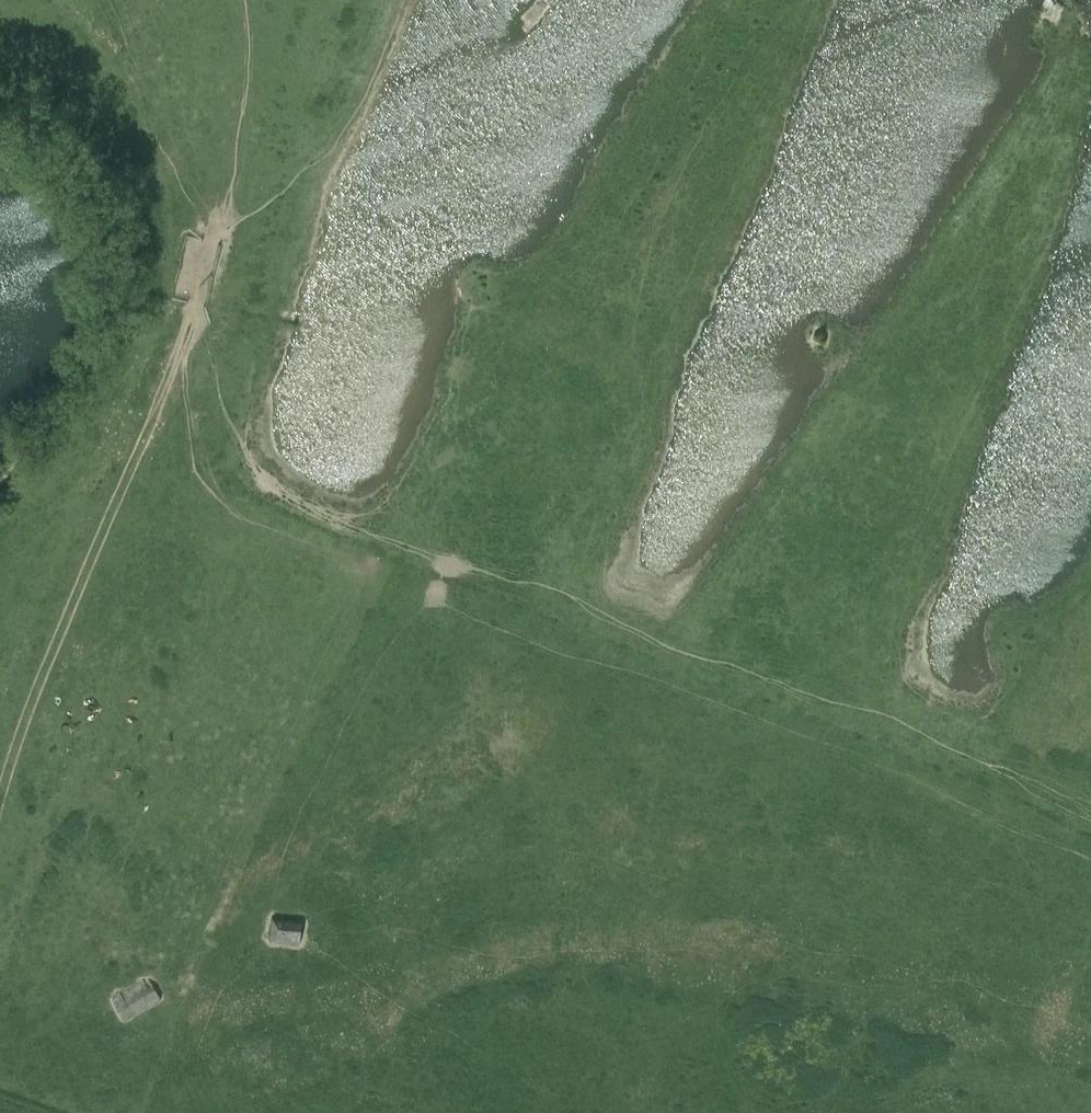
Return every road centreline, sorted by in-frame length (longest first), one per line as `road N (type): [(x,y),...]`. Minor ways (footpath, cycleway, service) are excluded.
road 1 (track): [(97,0),(162,151),(216,246),(151,374),(36,471)]
road 2 (track): [(216,246),(337,145),(398,0)]
road 3 (track): [(216,246),(244,109),(244,0)]

